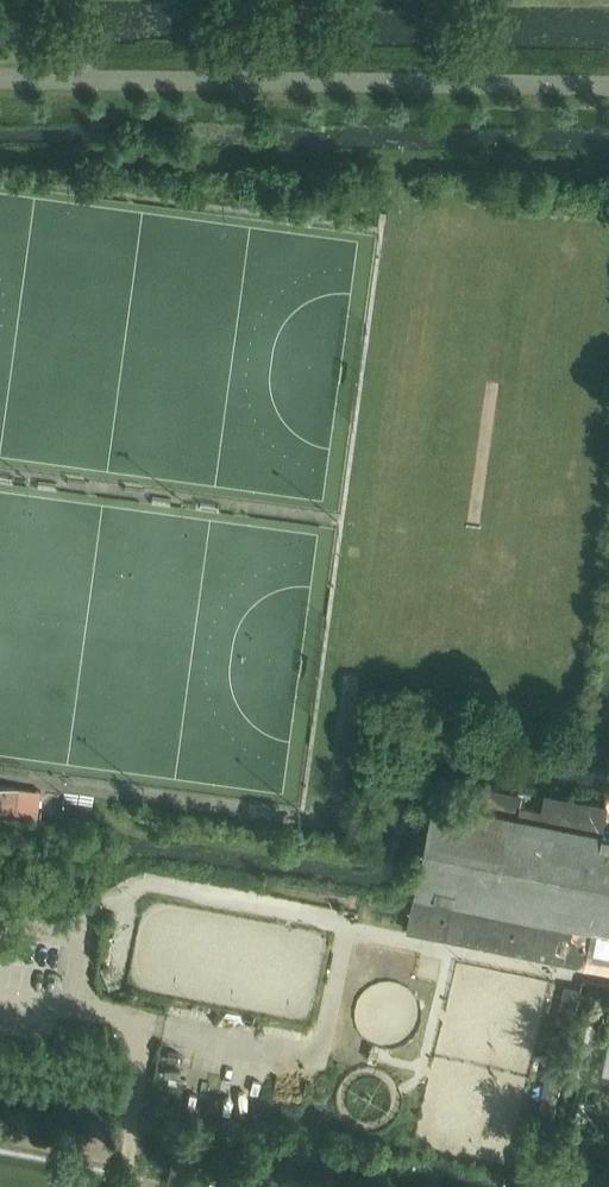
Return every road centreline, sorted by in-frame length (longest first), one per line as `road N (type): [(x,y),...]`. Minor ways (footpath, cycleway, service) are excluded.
road 1 (unclassified): [(135,1120),(144,1021),(0,999)]

